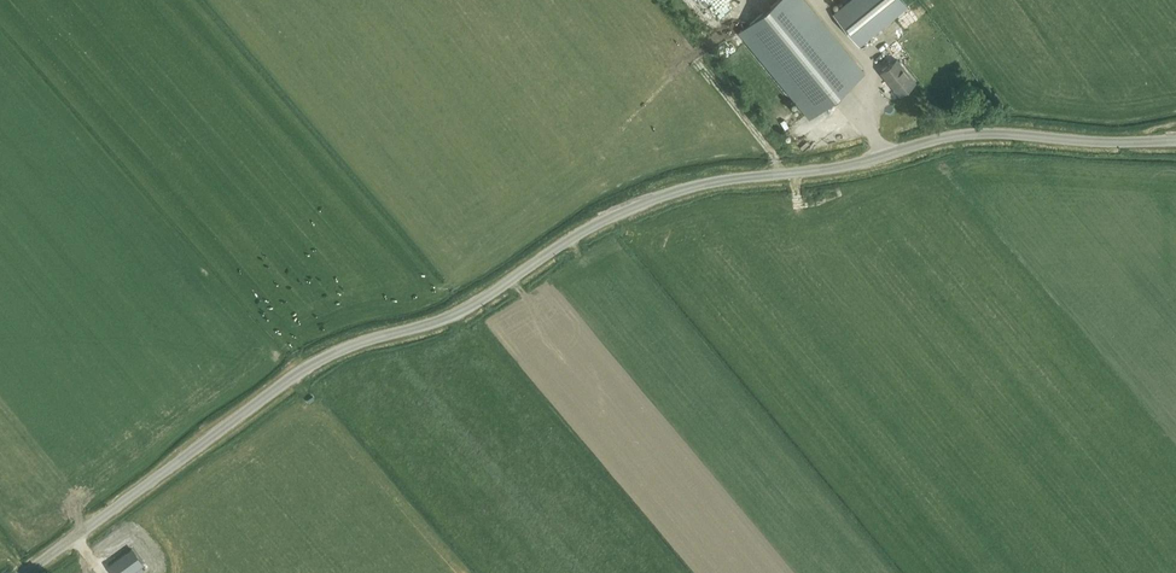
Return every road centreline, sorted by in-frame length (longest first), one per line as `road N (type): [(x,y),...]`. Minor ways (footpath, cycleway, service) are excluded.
road 1 (unclassified): [(25,572),(318,360),(454,314),(645,201),(707,182),(842,166),(961,134),(1175,138)]

